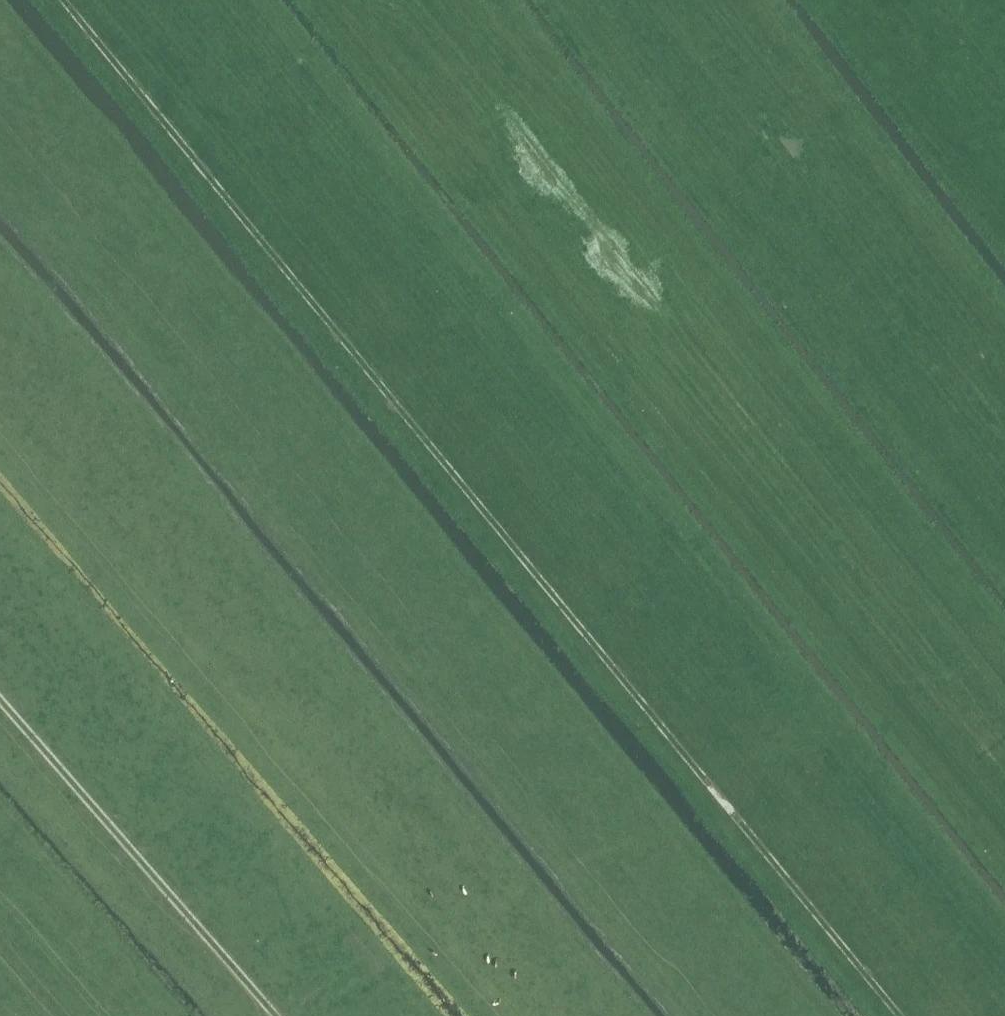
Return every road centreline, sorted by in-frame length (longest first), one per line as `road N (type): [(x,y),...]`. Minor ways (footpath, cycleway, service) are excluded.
road 1 (track): [(902,1015),(67,0)]
road 2 (track): [(279,1015),(0,699)]
road 3 (track): [(1004,225),(830,0)]

